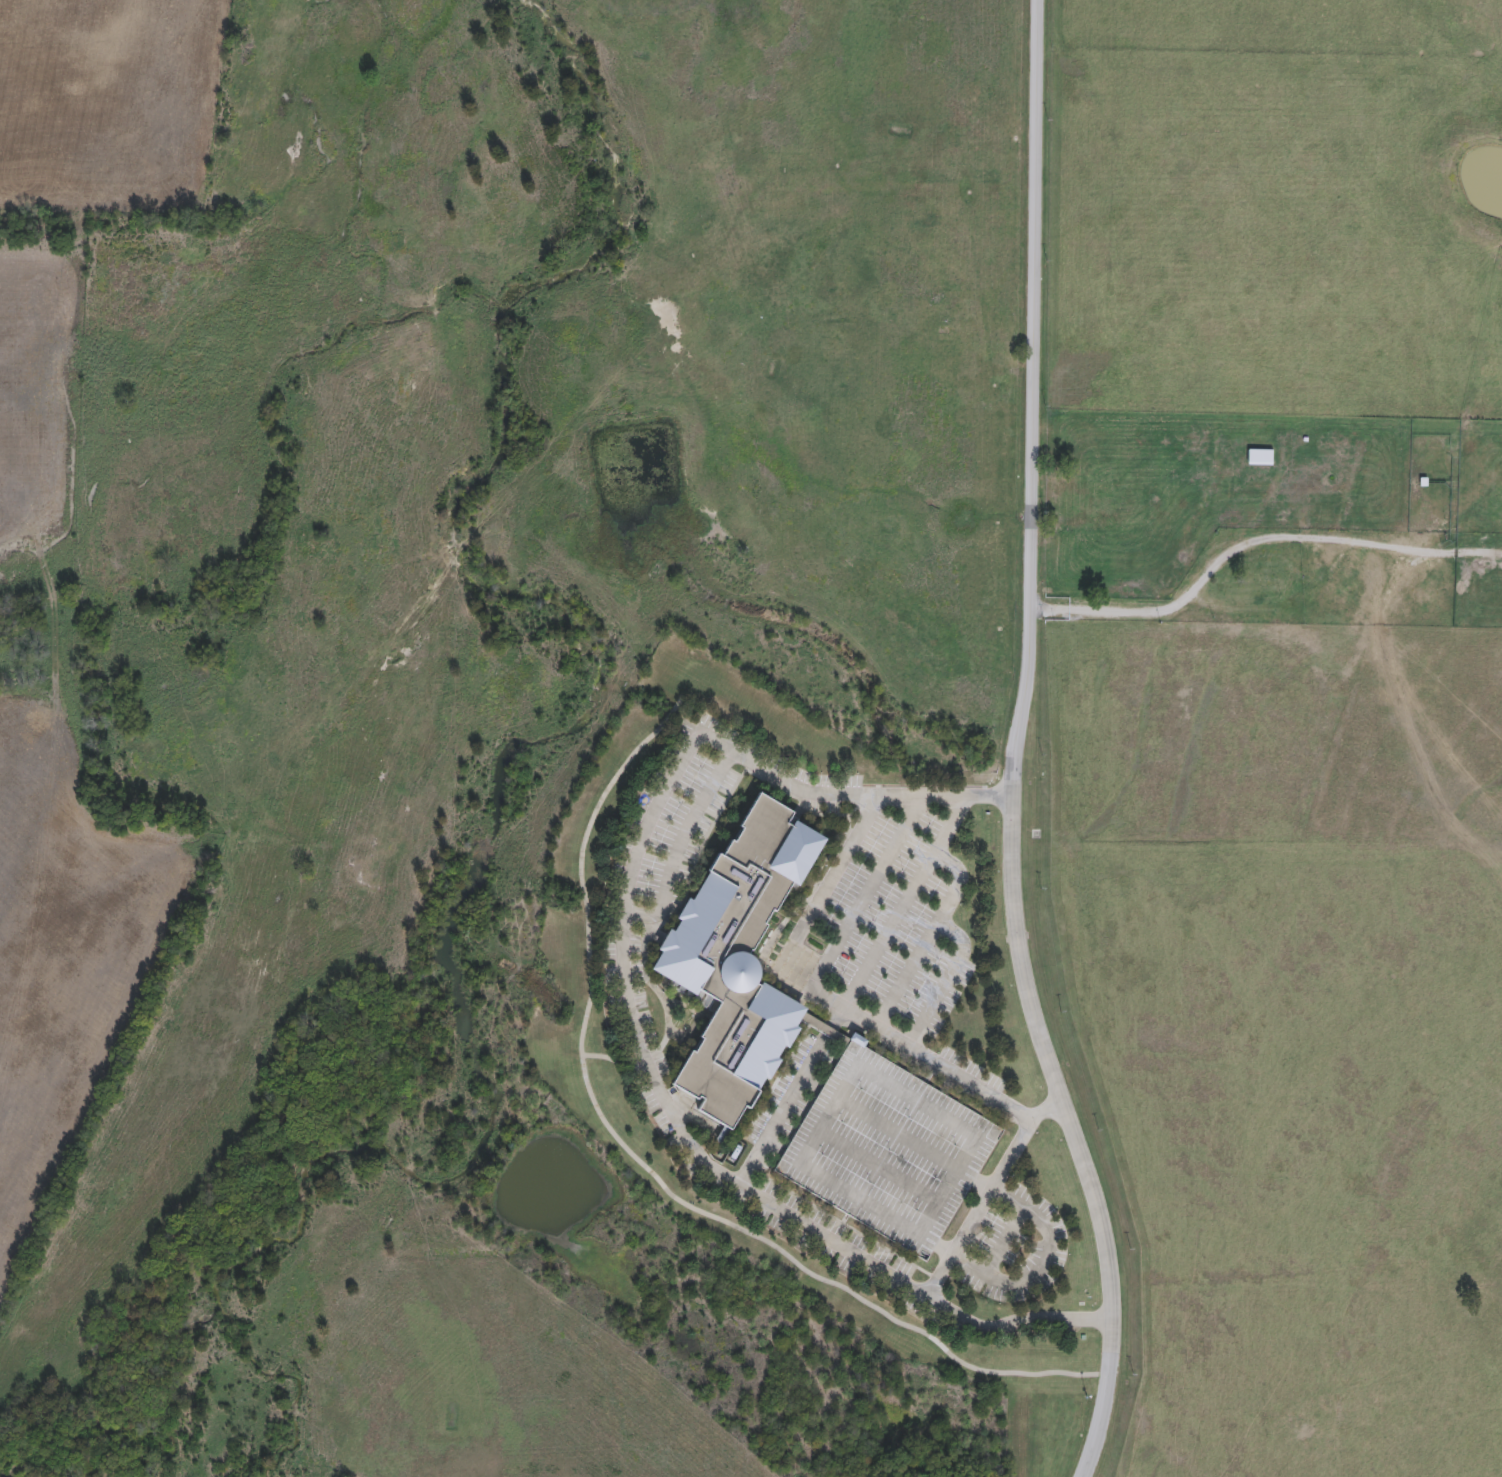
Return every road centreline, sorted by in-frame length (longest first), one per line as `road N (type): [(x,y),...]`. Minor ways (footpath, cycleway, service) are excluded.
road 1 (tertiary): [(1079,1476),(1109,1386),(1109,1261),(1015,944),(1010,829),(1030,609),(1039,0)]

